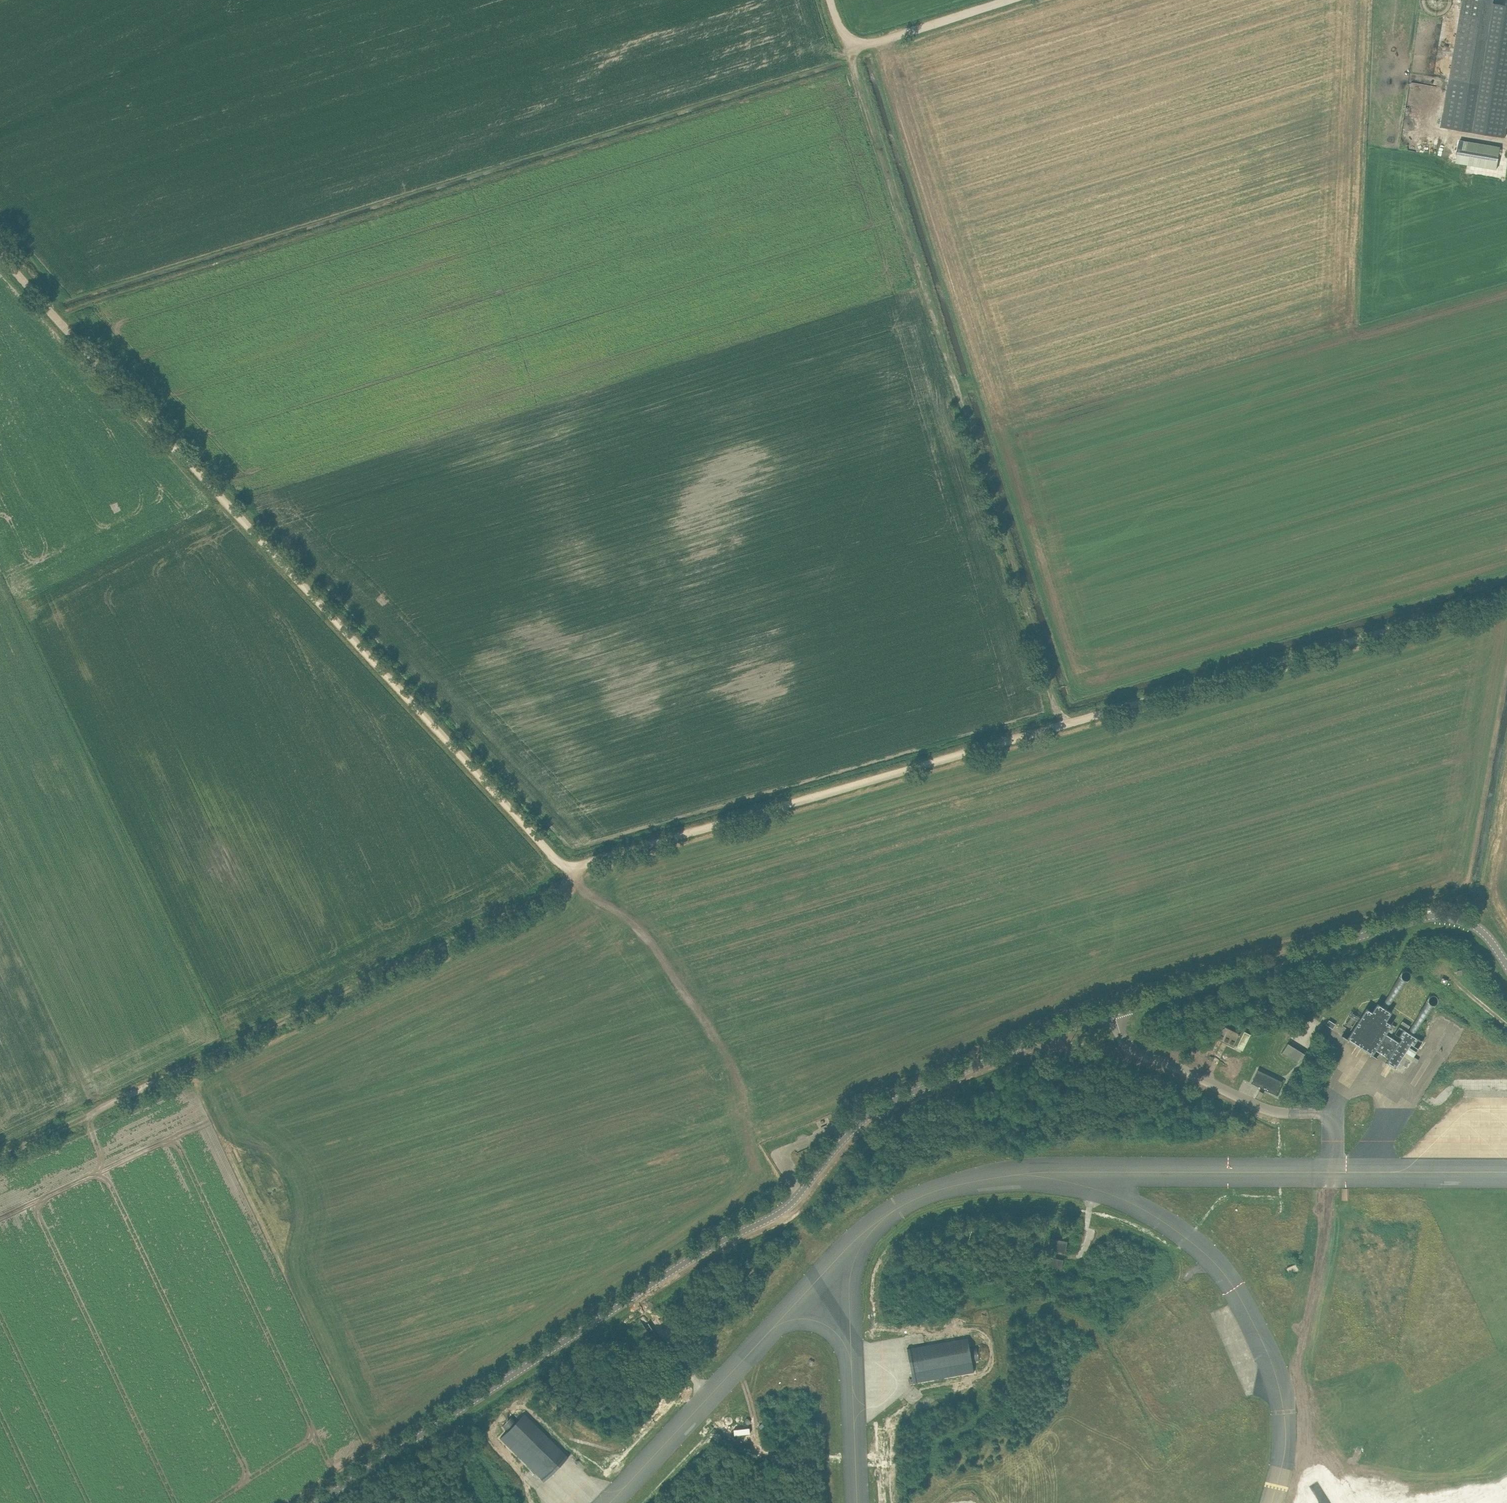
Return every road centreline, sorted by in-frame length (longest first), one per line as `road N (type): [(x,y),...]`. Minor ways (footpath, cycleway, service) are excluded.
road 1 (track): [(1506,596),(567,869)]
road 2 (track): [(567,869),(0,250)]
road 3 (track): [(831,0),(1062,726)]
road 4 (track): [(0,1155),(559,891),(568,871)]
road 5 (track): [(849,49),(1011,0)]

